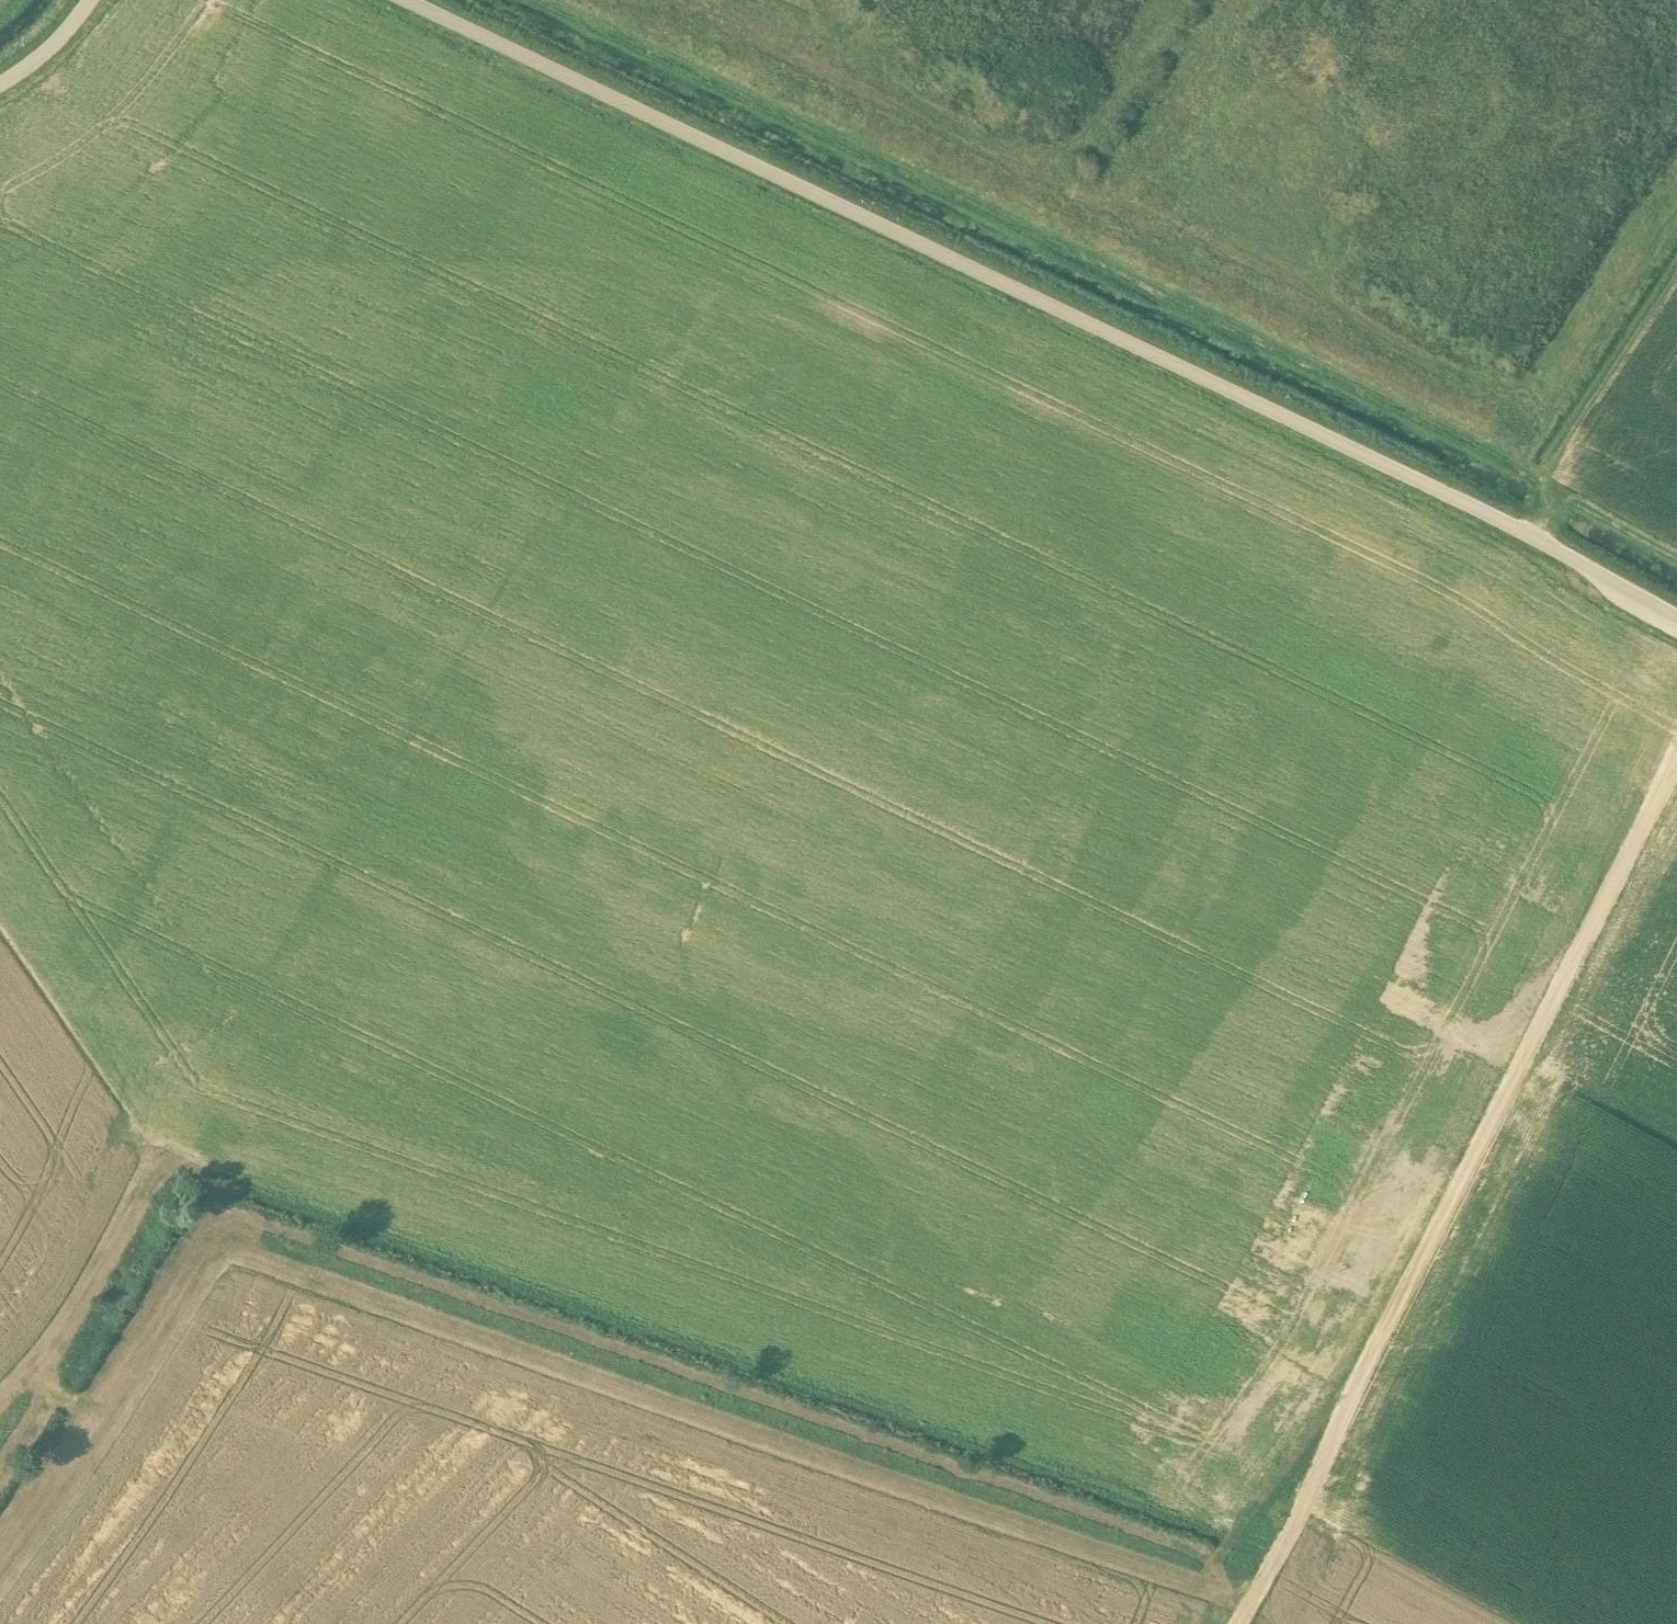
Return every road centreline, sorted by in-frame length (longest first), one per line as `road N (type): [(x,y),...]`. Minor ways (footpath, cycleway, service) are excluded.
road 1 (unclassified): [(413,0),(1556,542),(1676,615)]
road 2 (track): [(1676,762),(1377,1347),(1219,1566)]
road 3 (unclassified): [(0,86),(35,67),(91,0)]

